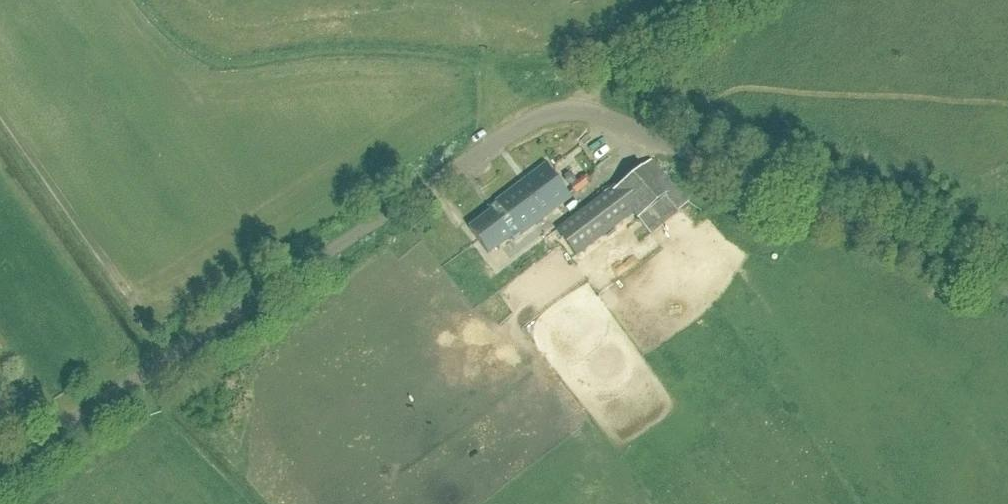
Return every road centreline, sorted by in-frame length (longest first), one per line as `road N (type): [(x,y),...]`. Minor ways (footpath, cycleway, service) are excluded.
road 1 (unclassified): [(0,472),(513,130),(555,110),(604,117),(1007,289)]
road 2 (track): [(609,69),(584,54),(524,63),(341,55),(241,67),(172,42),(134,0)]
road 3 (track): [(609,69),(711,0)]

